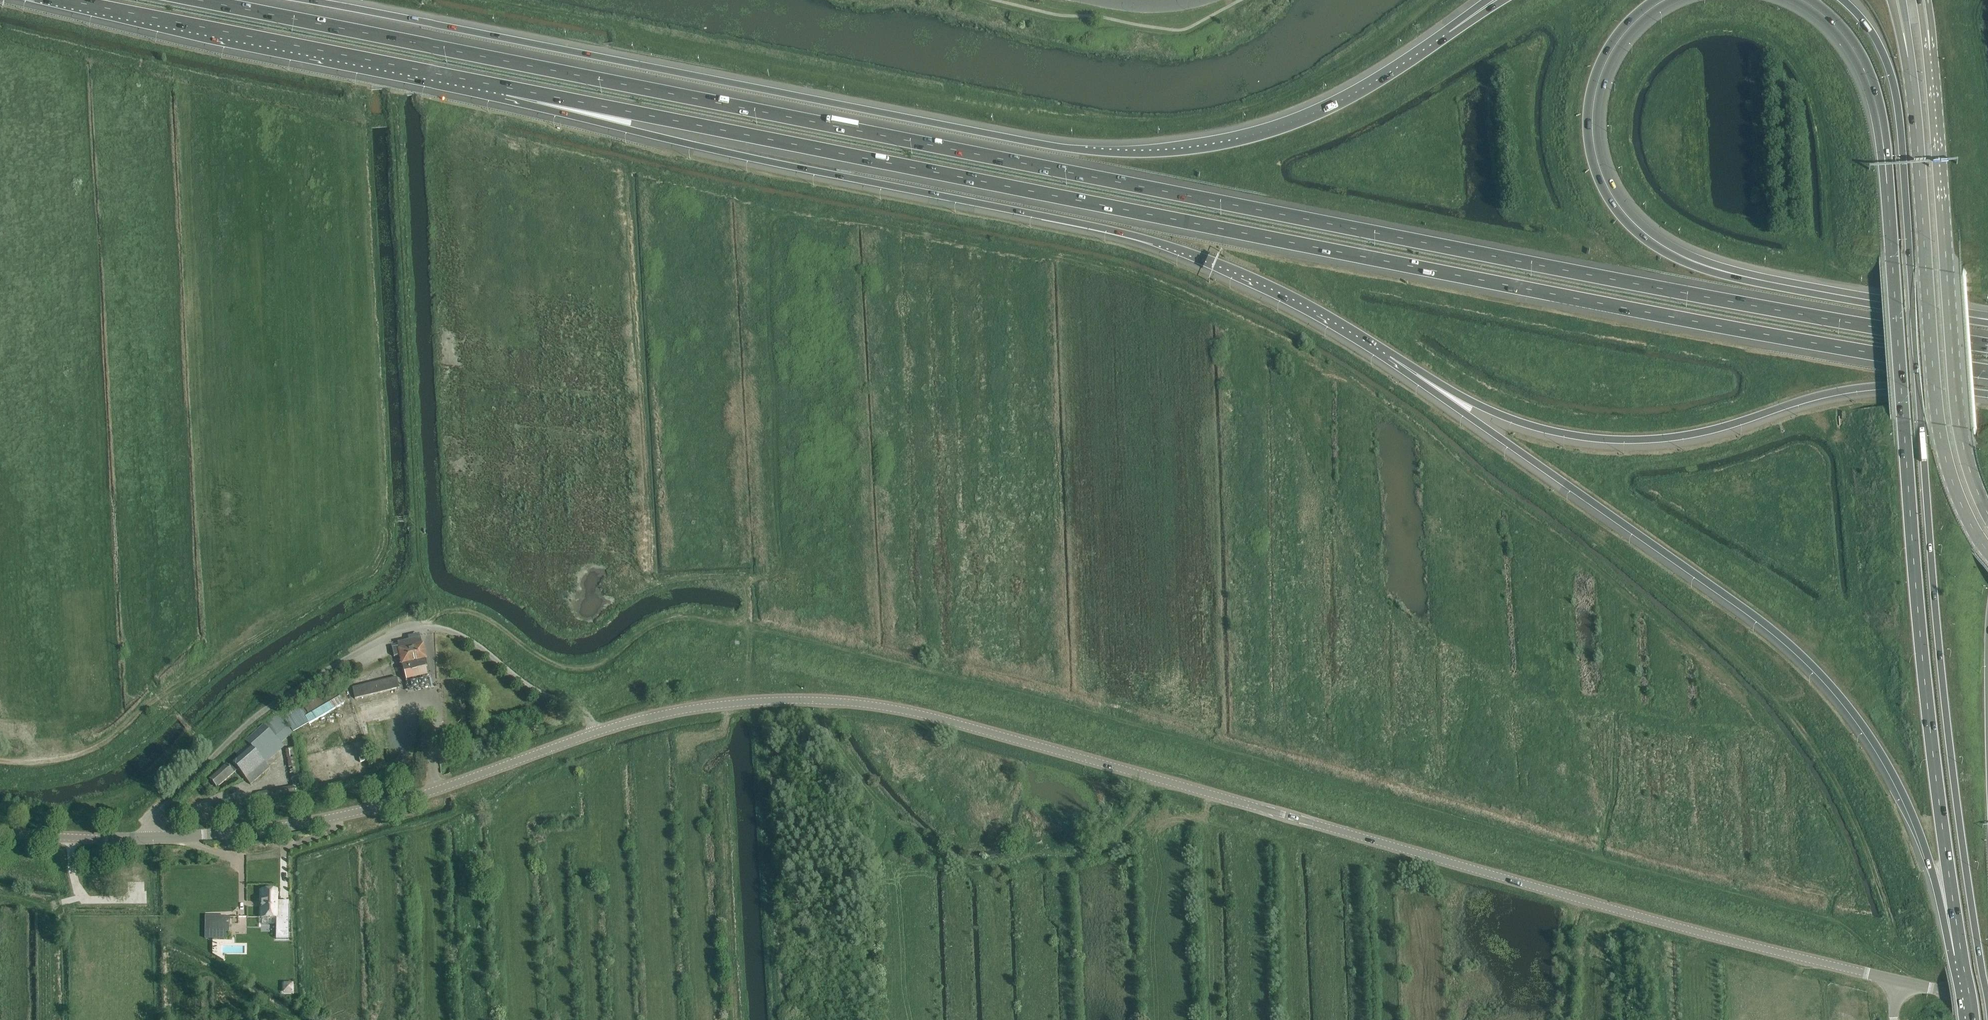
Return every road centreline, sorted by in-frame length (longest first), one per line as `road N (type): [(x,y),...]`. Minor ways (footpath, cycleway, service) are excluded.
road 1 (motorway): [(1987,345),(1551,267),(198,0)]
road 2 (track): [(424,628),(460,609),(573,667),(605,658),(671,618),(769,630),(1826,915),(1899,965),(1912,984)]
road 3 (motorway): [(506,89),(1987,372)]
road 4 (unclassified): [(1896,981),(866,703),(736,703),(596,732)]
road 5 (motorway): [(1448,33),(1346,98),(1284,126),(1219,143),(1118,151),(1056,147),(306,0)]
road 6 (motorway): [(1987,1014),(1944,700),(1900,123),(1883,51),(1845,0)]
road 7 (motorway): [(506,89),(627,129),(1123,232),(1260,284),(1365,342)]
road 8 (motorway): [(1365,342),(1794,646),(1856,718),(1902,794),(1960,955)]
road 9 (motorway): [(1895,304),(1927,703),(1960,955)]
road 10 (motorway): [(1365,342),(1503,417),(1617,440),(1686,435),(1856,388),(1987,394)]
road 11 (unclassified): [(150,838),(152,822),(262,711),(354,654),(411,631),(467,637),(534,690),(580,709),(596,732)]
road 12 (motorway): [(1895,304),(1703,264),(1663,246),(1617,205),(1597,161),(1594,97),(1616,43),(1662,0)]
road 13 (track): [(0,761),(90,748),(262,628),(373,564),(383,539),(379,470)]
road 14 (secondary): [(1907,50),(1938,424),(1958,497),(1987,555)]
road 15 (secondary): [(1987,515),(1959,427),(1930,45)]
road 16 (unclassified): [(596,732),(382,806),(277,828),(150,838)]
road 17 (motorway): [(63,0),(506,89)]
road 18 (motorway): [(1804,0),(1853,46),(1874,95),(1895,304)]
road 19 (unclassified): [(150,838),(0,832)]

